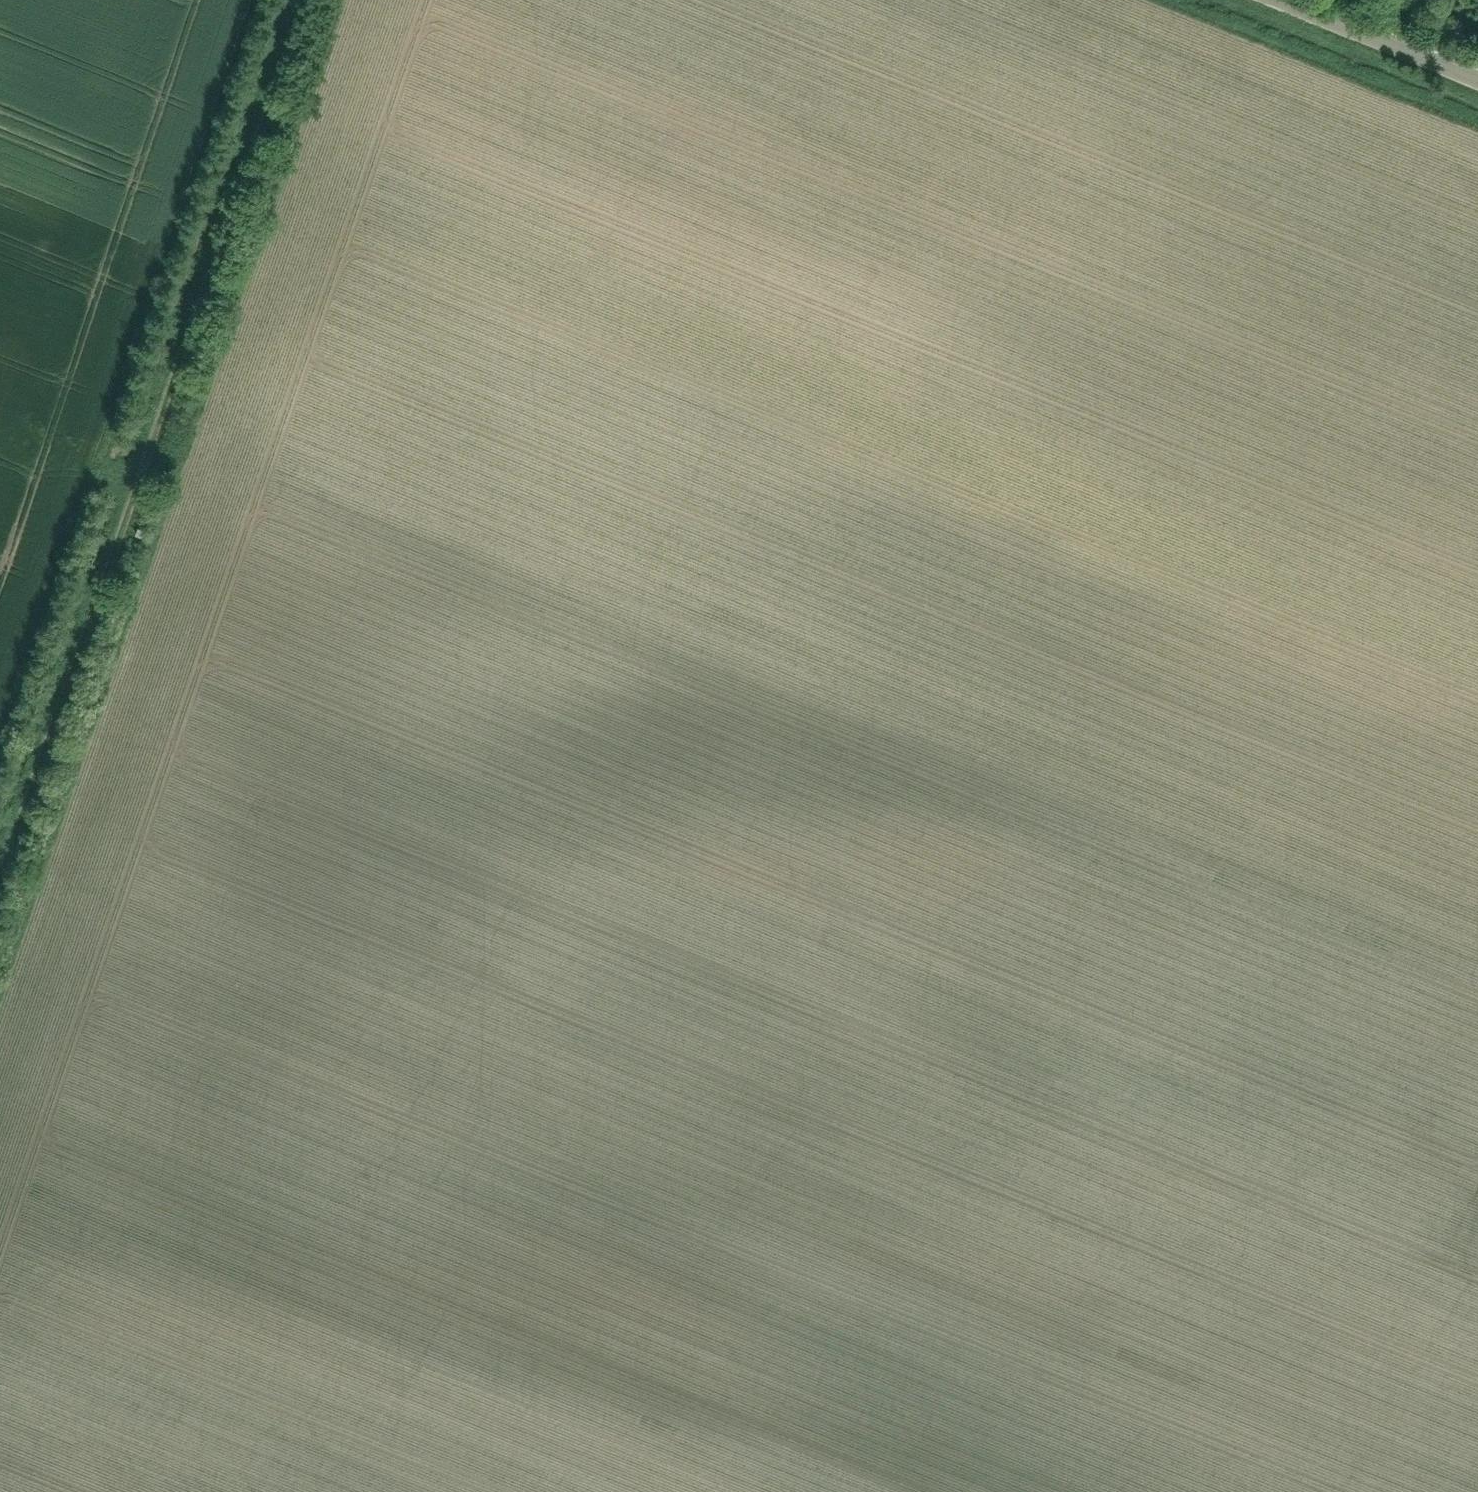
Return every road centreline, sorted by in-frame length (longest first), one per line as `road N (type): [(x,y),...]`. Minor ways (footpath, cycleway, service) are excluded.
road 1 (track): [(324,0),(0,928)]
road 2 (unclassified): [(1276,0),(1477,81)]

